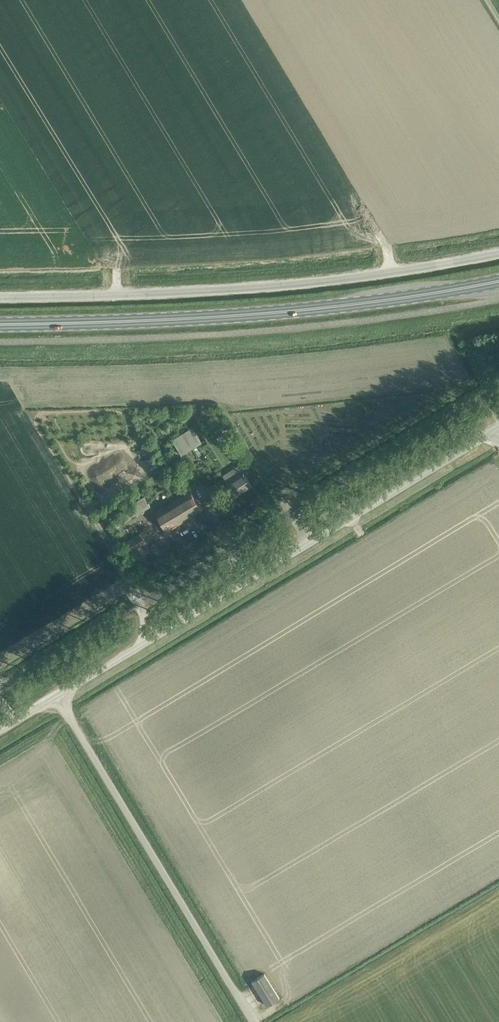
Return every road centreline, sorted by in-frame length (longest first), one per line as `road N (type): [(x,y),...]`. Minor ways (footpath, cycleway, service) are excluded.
road 1 (unclassified): [(56,696),(498,429)]
road 2 (unclassified): [(0,297),(281,285),(498,254)]
road 3 (primary): [(0,324),(310,309),(498,281)]
road 4 (unclassified): [(253,1021),(56,696)]

